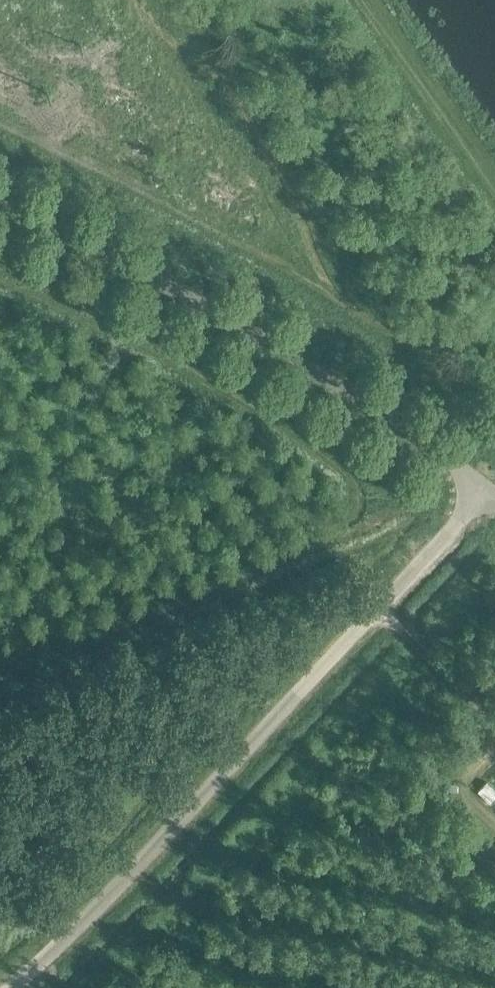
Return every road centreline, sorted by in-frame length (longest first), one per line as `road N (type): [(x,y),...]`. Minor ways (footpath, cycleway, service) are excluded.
road 1 (unclassified): [(12,987),(487,491),(270,340),(152,272),(0,201)]
road 2 (track): [(0,665),(352,517),(359,497),(357,482),(338,465),(198,378),(0,278)]

